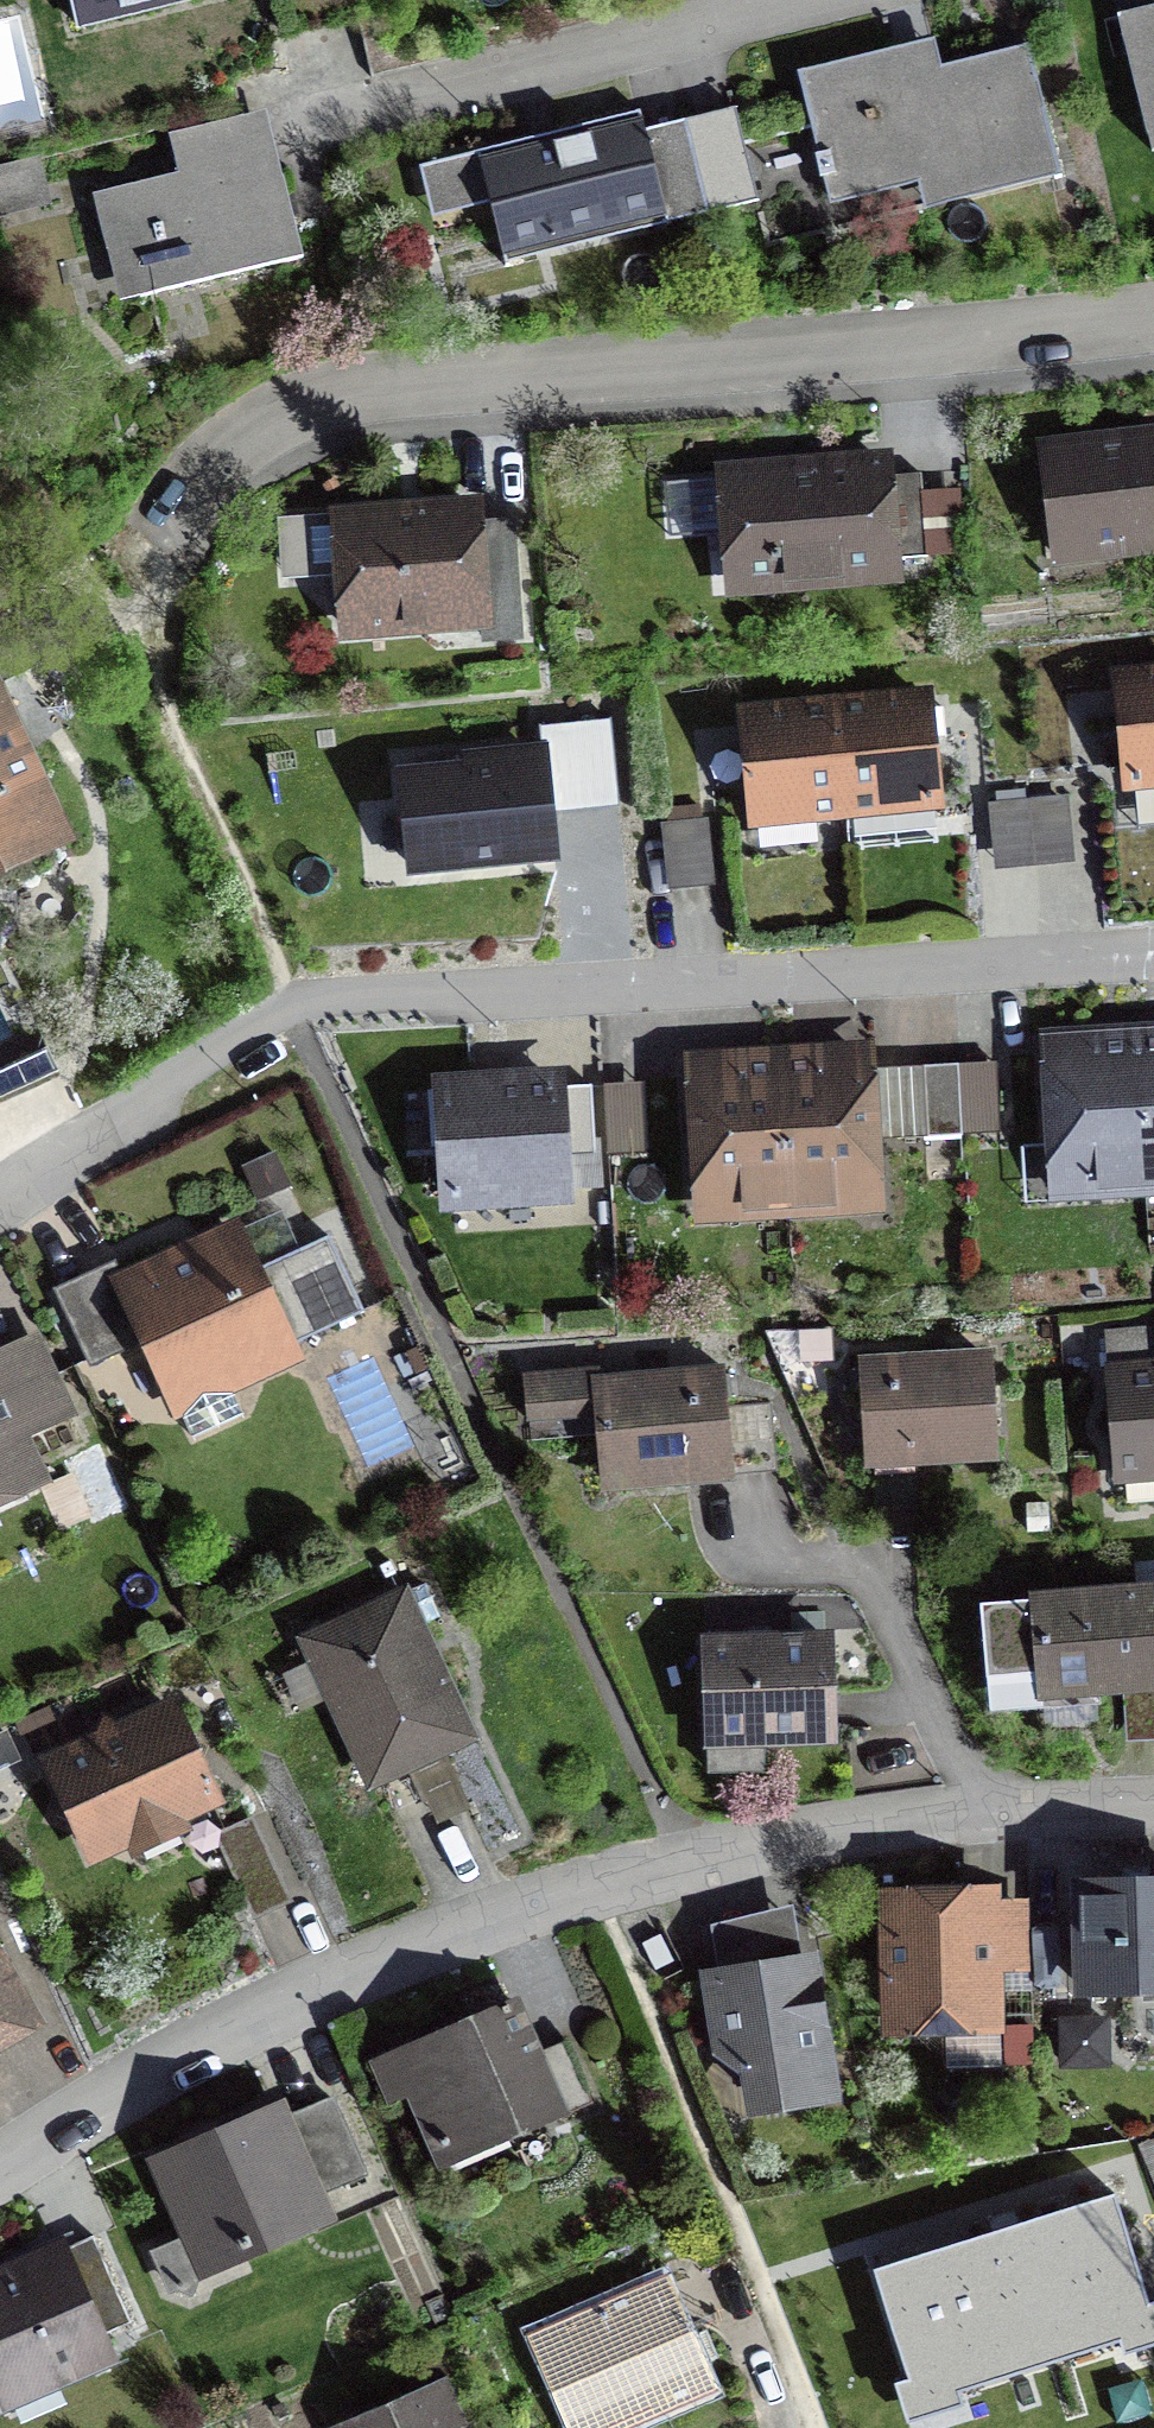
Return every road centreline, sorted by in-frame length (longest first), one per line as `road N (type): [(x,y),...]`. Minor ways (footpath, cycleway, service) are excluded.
road 1 (residential): [(1153,1832),(679,1866),(477,1920),(219,2032),(0,2170)]
road 2 (residential): [(0,1196),(106,1119),(273,1016),(311,1002),(1153,953)]
road 3 (residential): [(1153,314),(401,385),(311,407),(260,432),(208,478),(164,542)]
road 4 (residential): [(819,0),(316,125)]

